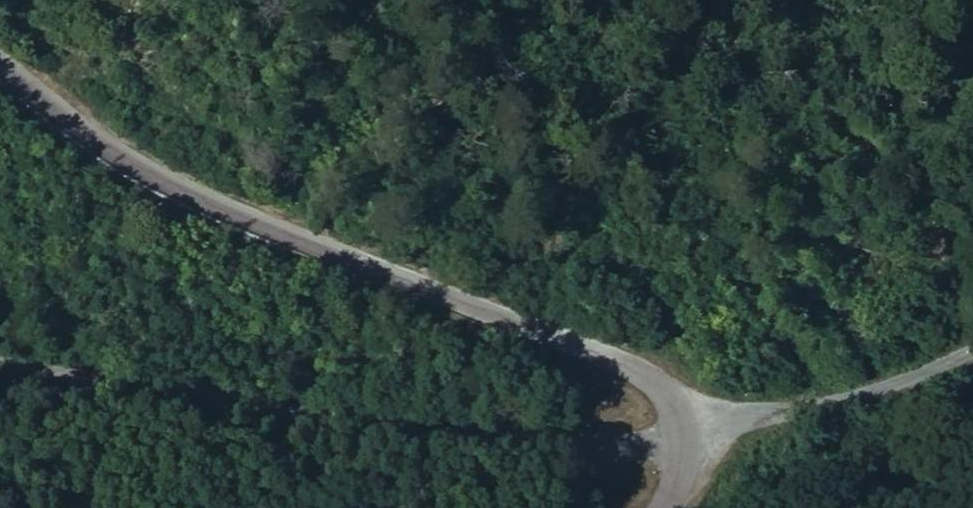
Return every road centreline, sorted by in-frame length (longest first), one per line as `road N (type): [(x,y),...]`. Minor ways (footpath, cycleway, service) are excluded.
road 1 (tertiary): [(717,439),(683,399),(640,372),(160,182),(0,69)]
road 2 (unclassified): [(0,364),(334,417),(603,442),(717,439)]
road 3 (track): [(717,439),(972,342)]

